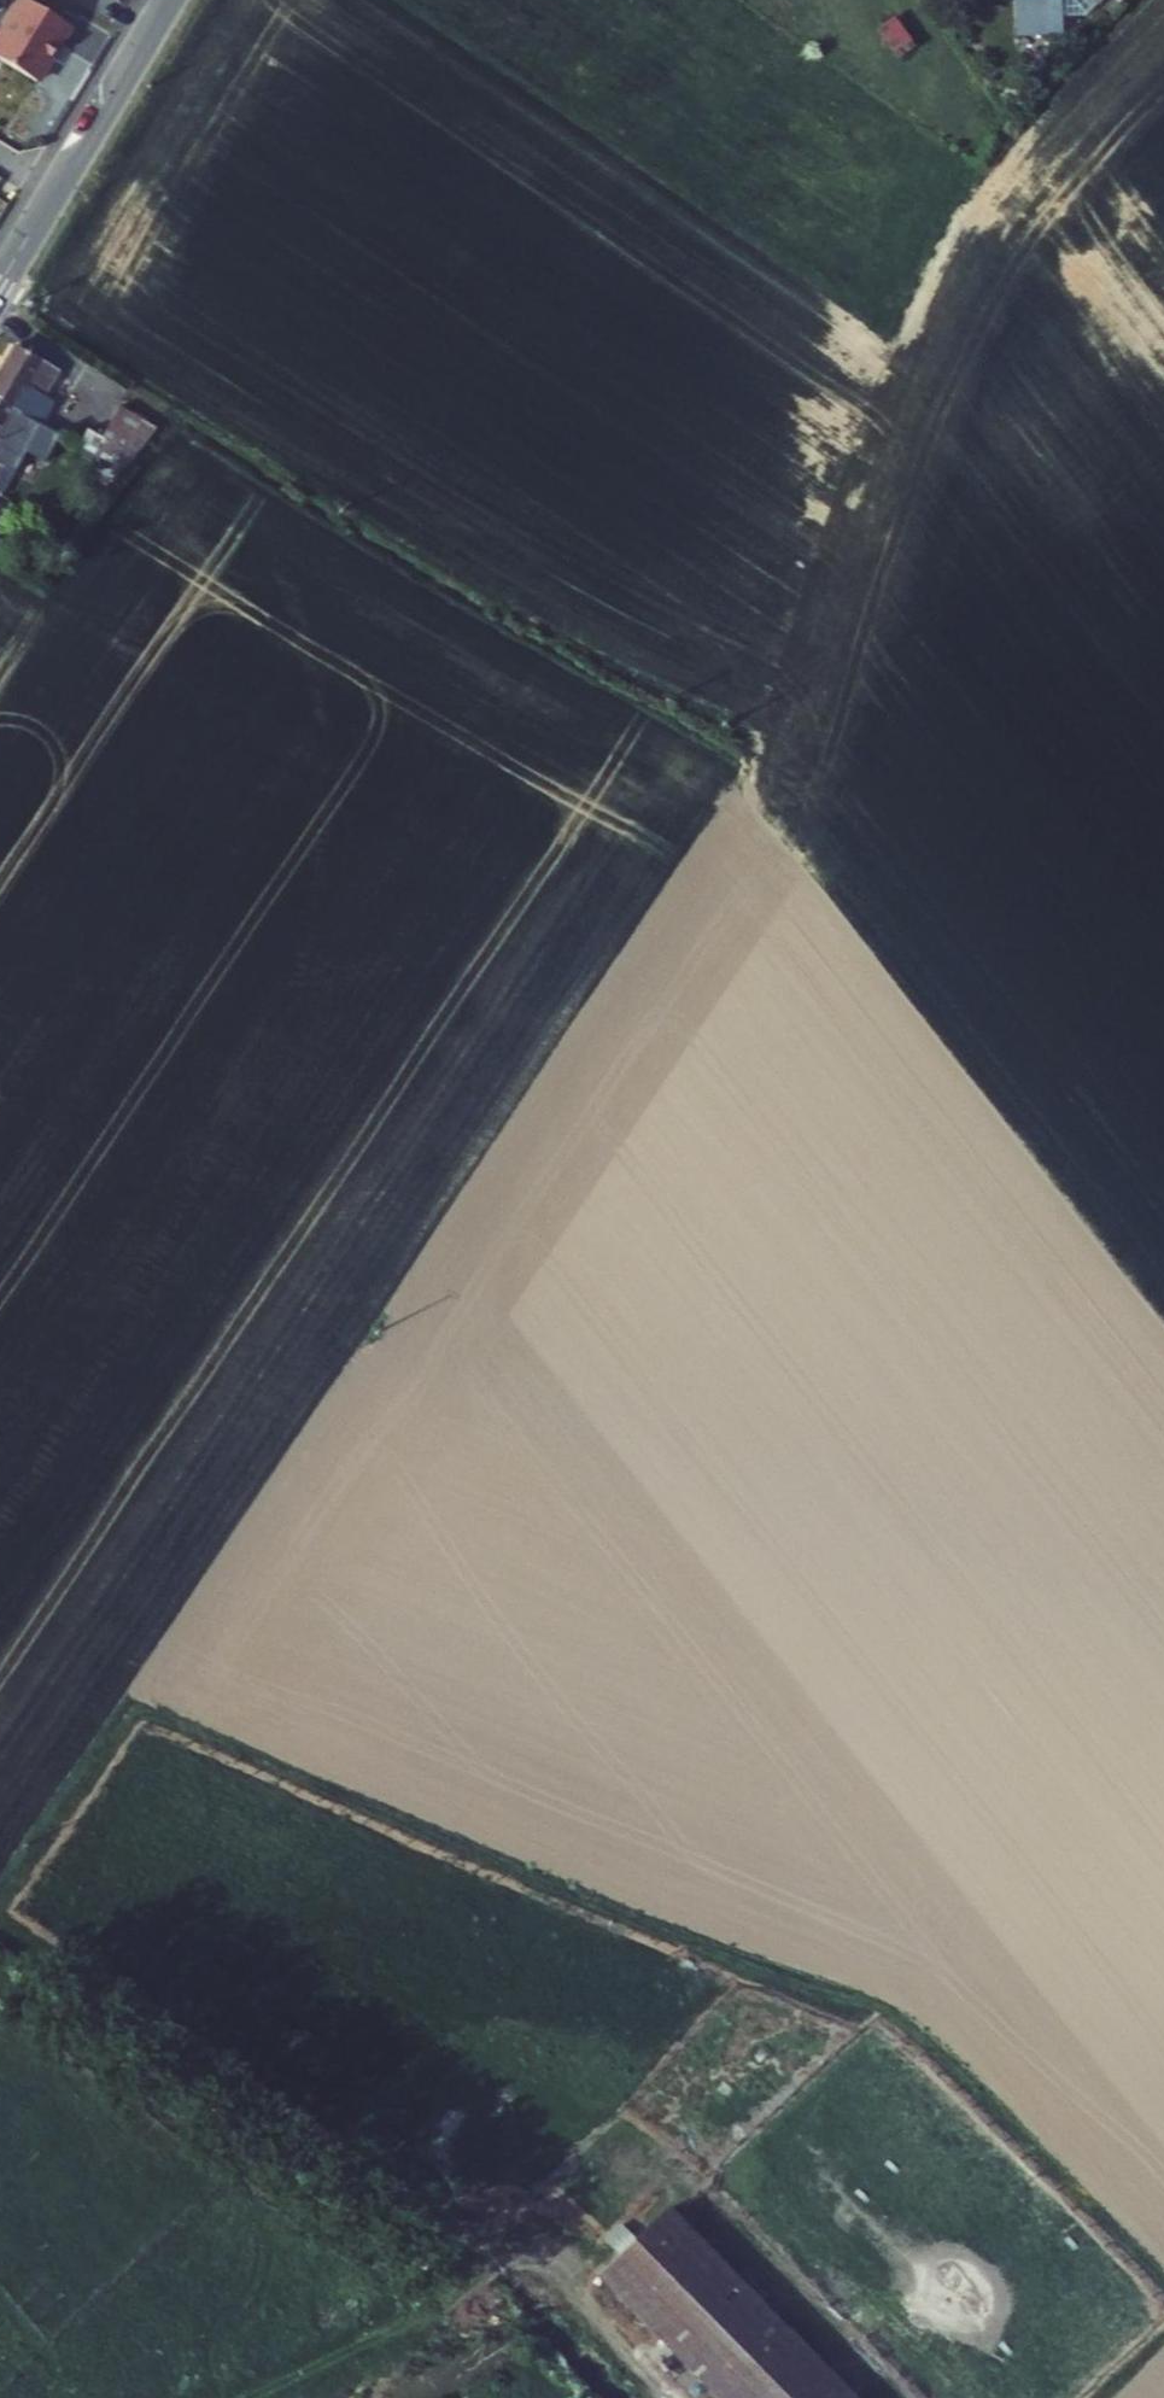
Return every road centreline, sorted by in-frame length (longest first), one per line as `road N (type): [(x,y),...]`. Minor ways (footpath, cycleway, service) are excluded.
road 1 (tertiary): [(169,0),(0,285)]

